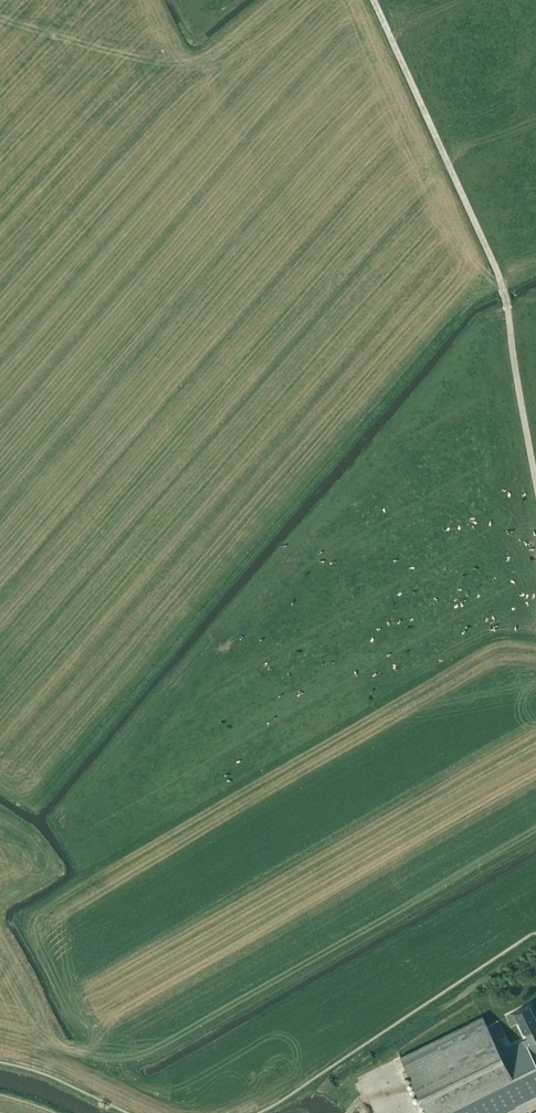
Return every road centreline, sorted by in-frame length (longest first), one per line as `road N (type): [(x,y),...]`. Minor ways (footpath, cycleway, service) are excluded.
road 1 (track): [(535,474),(503,289),(372,0)]

